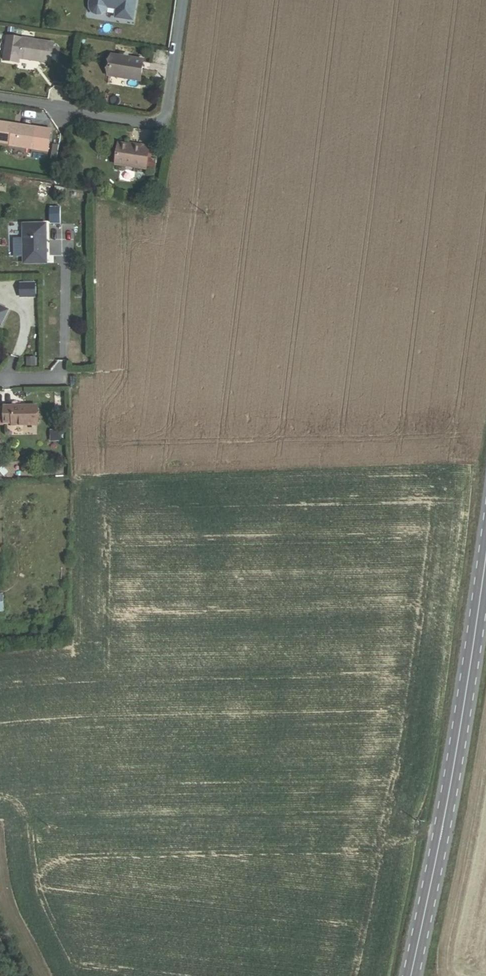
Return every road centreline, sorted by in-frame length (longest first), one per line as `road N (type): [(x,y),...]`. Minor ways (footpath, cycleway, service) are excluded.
road 1 (primary): [(409,975),(485,554)]

